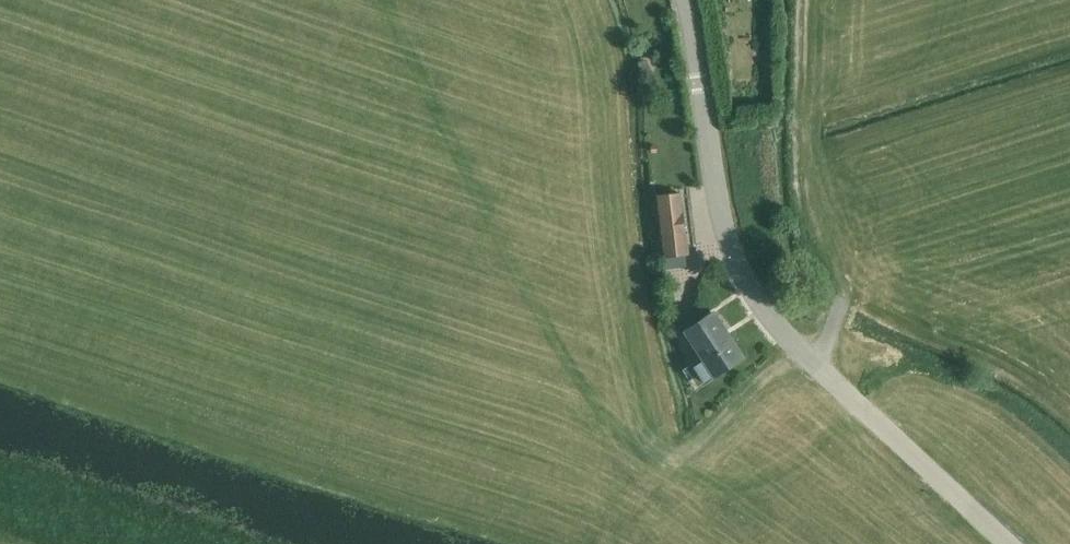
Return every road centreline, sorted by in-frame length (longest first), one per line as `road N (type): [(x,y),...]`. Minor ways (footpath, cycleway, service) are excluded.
road 1 (unclassified): [(1011,543),(788,340),(753,295),(720,215),(685,0)]

